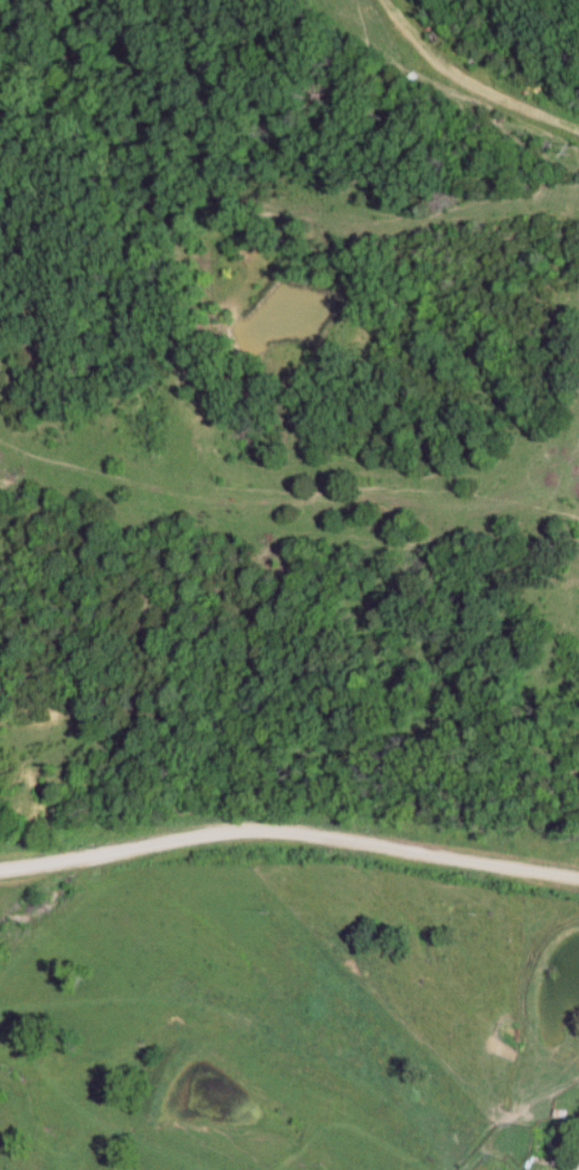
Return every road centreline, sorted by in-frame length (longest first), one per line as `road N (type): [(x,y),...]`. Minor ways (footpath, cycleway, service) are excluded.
road 1 (residential): [(578,891),(327,846),(249,840),(195,846),(102,873),(0,875)]
road 2 (track): [(578,136),(473,93),(421,48),(386,0)]

